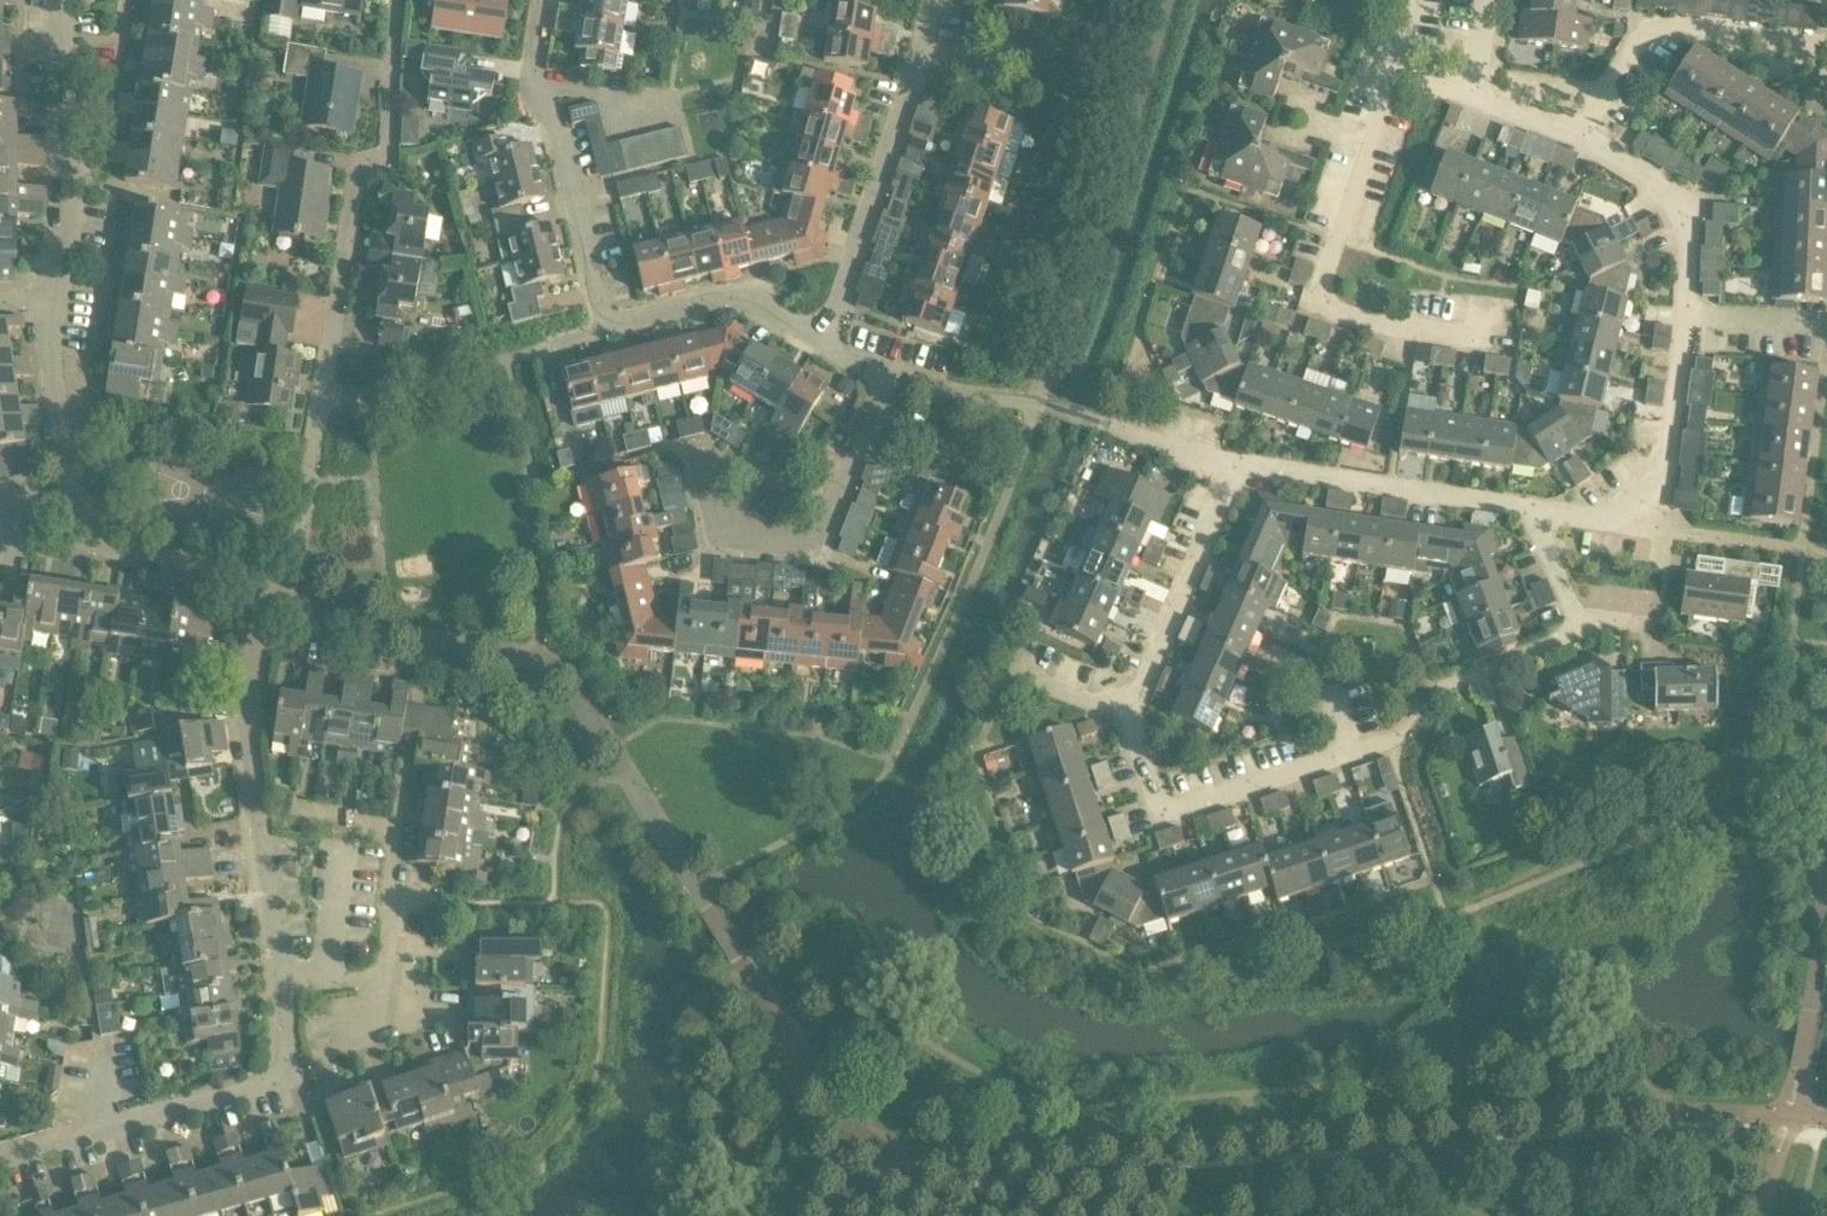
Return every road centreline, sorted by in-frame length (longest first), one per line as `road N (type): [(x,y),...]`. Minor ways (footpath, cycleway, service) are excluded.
road 1 (residential): [(266,596),(292,570),(357,167),(388,159),(396,0)]
road 2 (residential): [(1336,762),(1178,814),(1160,803),(1127,708),(1237,465)]
road 3 (residential): [(1579,140),(1673,193),(1690,247),(1686,320),(1656,495),(1633,511),(1595,520),(1535,513)]
road 4 (residential): [(821,342),(740,298),(605,328),(554,130),(531,86)]
road 5 (residential): [(1481,303),(1475,339),(1371,324),(1318,297),(1393,80)]
road 6 (residential): [(289,989),(250,769),(249,700),(266,596)]
road 7 (residential): [(1237,465),(1177,453),(1051,406),(885,374)]
road 8 (residential): [(694,442),(720,532),(796,544),(862,444),(885,374)]
road 9 (residential): [(821,342),(923,49),(930,0)]
road 10 (residential): [(41,298),(61,276),(84,170),(68,0)]
road 11 (residential): [(1579,140),(1650,31),(1826,50)]
road 12 (residential): [(1535,513),(1237,465)]
road 13 (residential): [(1336,762),(1389,745),(1425,695),(1562,640),(1586,619)]
road 14 (residential): [(267,1081),(0,1158)]
road 15 (residential): [(266,596),(241,569),(86,545),(71,508)]
road 16 (residential): [(71,508),(41,298)]
road 17 (residential): [(531,86),(643,103),(673,94)]
road 18 (residential): [(390,638),(301,625),(266,596)]
road 19 (residential): [(1586,619),(1572,609),(1535,513)]

